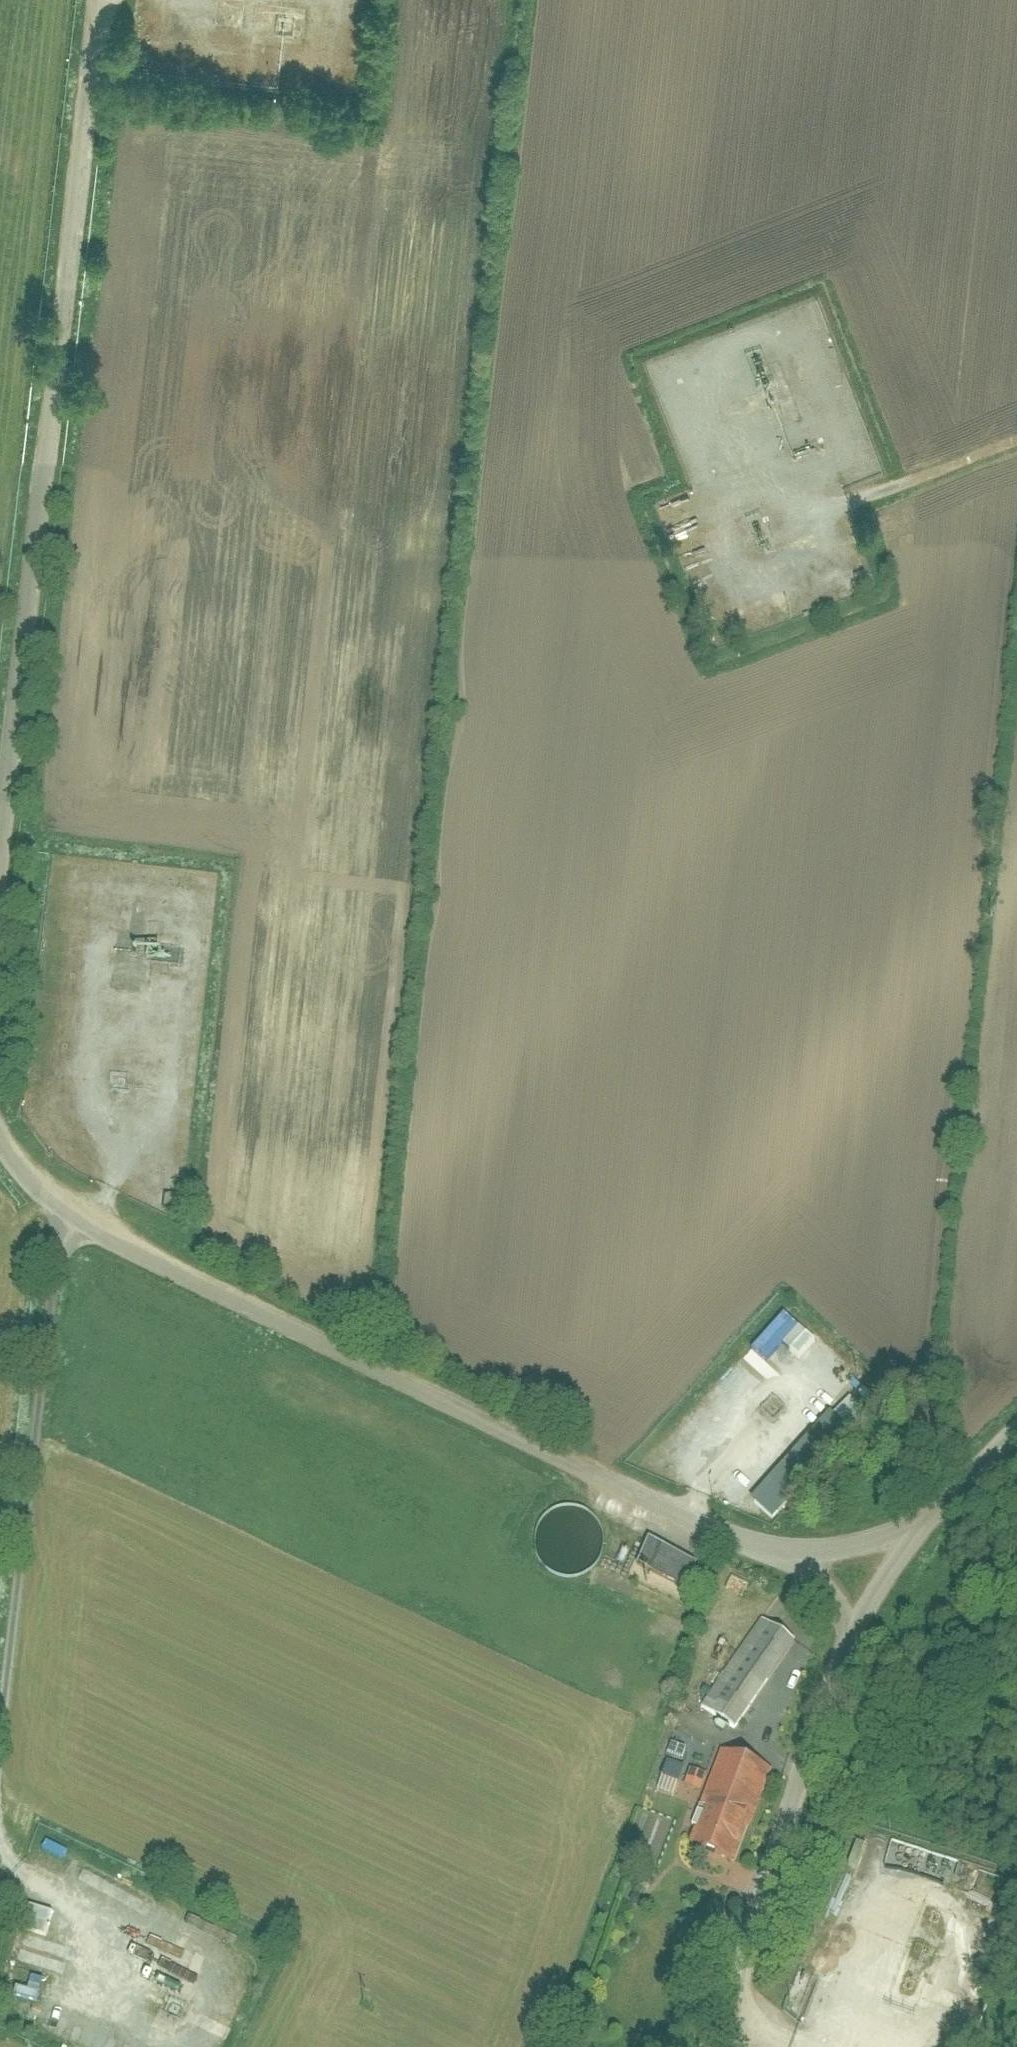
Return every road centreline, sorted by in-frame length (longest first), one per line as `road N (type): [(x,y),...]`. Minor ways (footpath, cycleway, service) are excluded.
road 1 (unclassified): [(0,1145),(65,1217),(118,1248),(720,1537),(819,1557),(907,1538)]
road 2 (unclassified): [(99,0),(0,845)]
road 3 (track): [(65,1217),(0,1786)]
road 4 (unclassified): [(907,1538),(842,1657),(719,2046)]
road 5 (track): [(1016,435),(857,495)]
road 6 (unclassified): [(1016,1436),(907,1538)]

